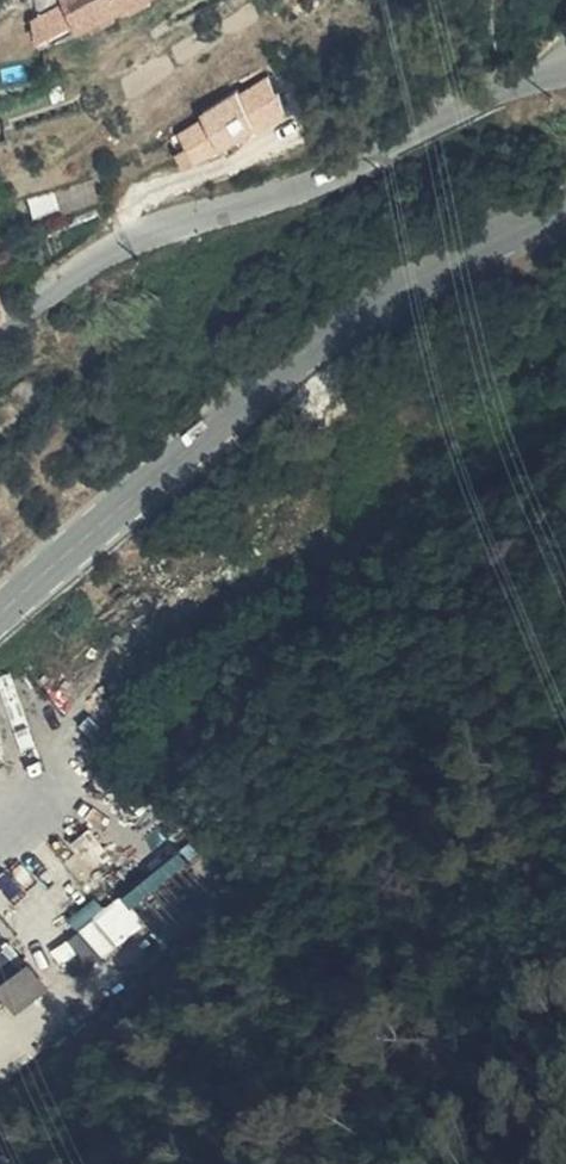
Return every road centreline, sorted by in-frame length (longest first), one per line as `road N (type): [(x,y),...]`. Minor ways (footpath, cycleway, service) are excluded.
road 1 (tertiary): [(0,618),(290,359),(421,275),(565,206)]
road 2 (tertiary): [(0,330),(149,238),(299,187),(505,88),(565,71)]

